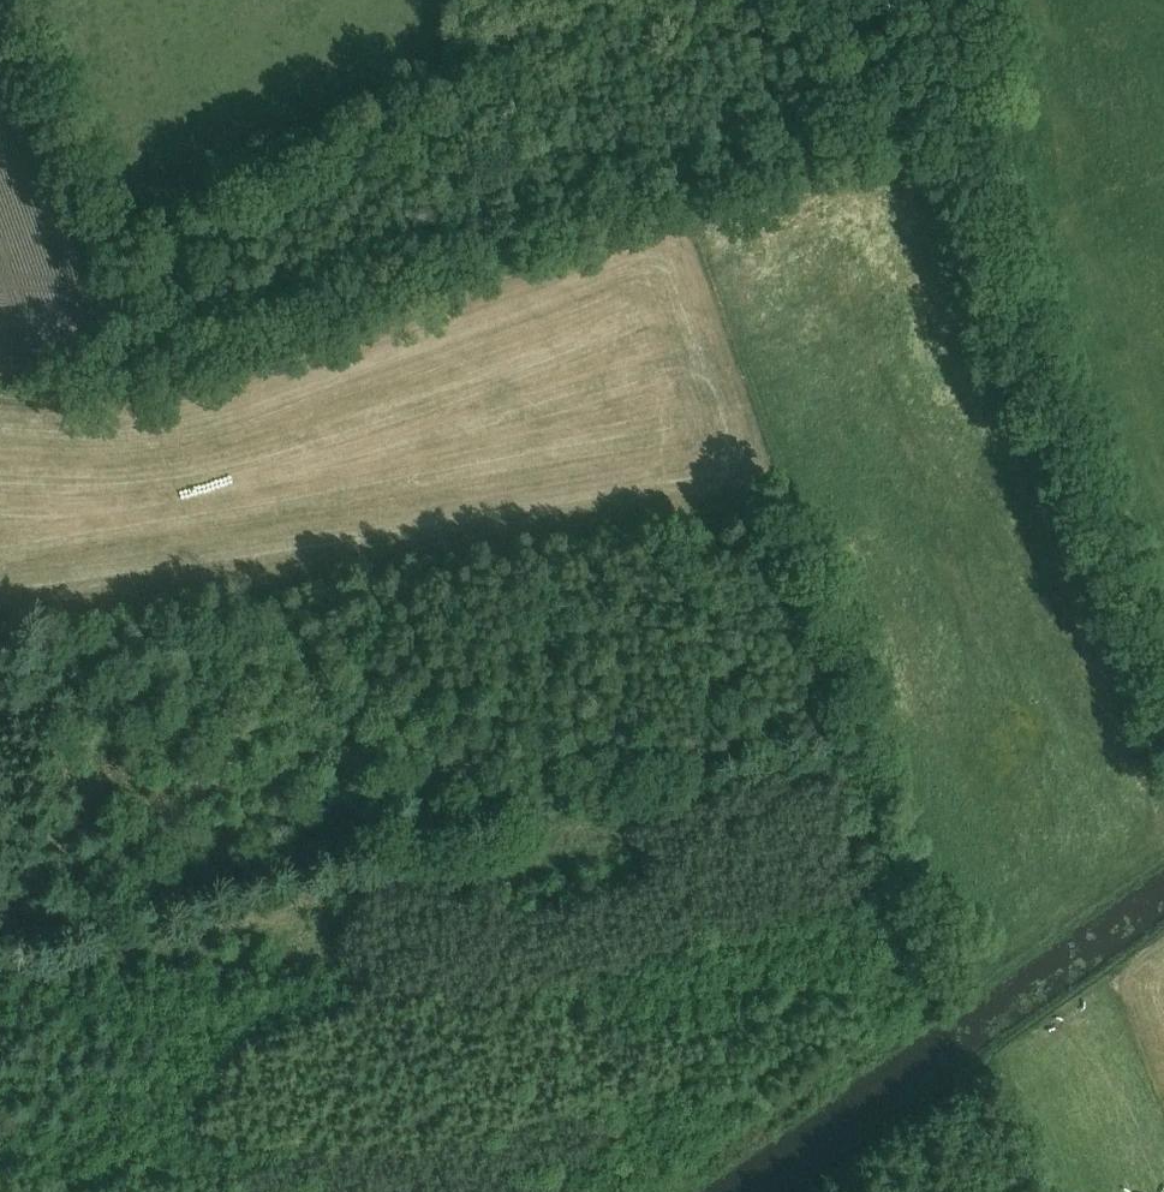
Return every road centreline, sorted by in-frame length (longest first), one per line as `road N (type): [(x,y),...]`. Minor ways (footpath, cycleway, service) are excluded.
road 1 (track): [(802,1191),(1163,934)]

